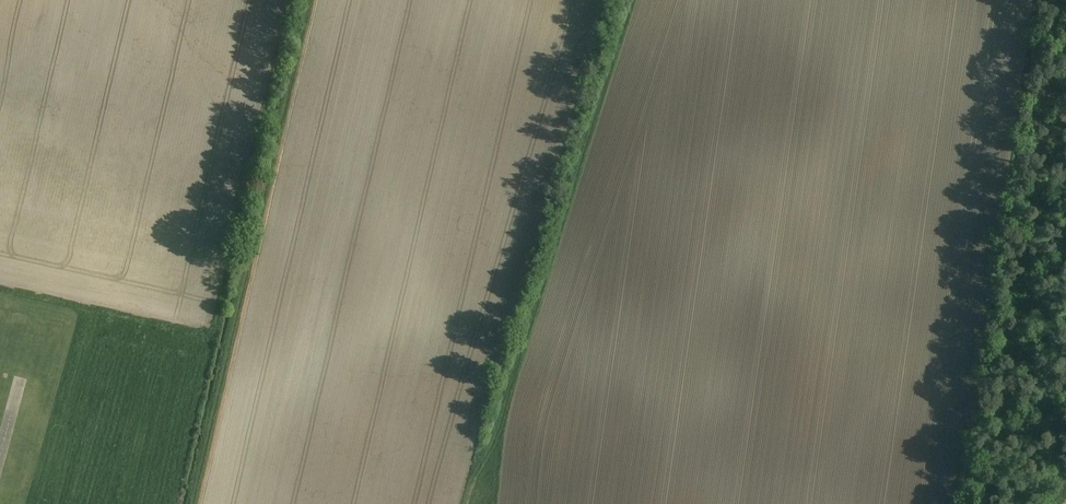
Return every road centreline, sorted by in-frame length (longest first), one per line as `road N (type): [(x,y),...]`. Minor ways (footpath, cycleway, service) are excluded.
road 1 (track): [(622,0),(476,470)]

